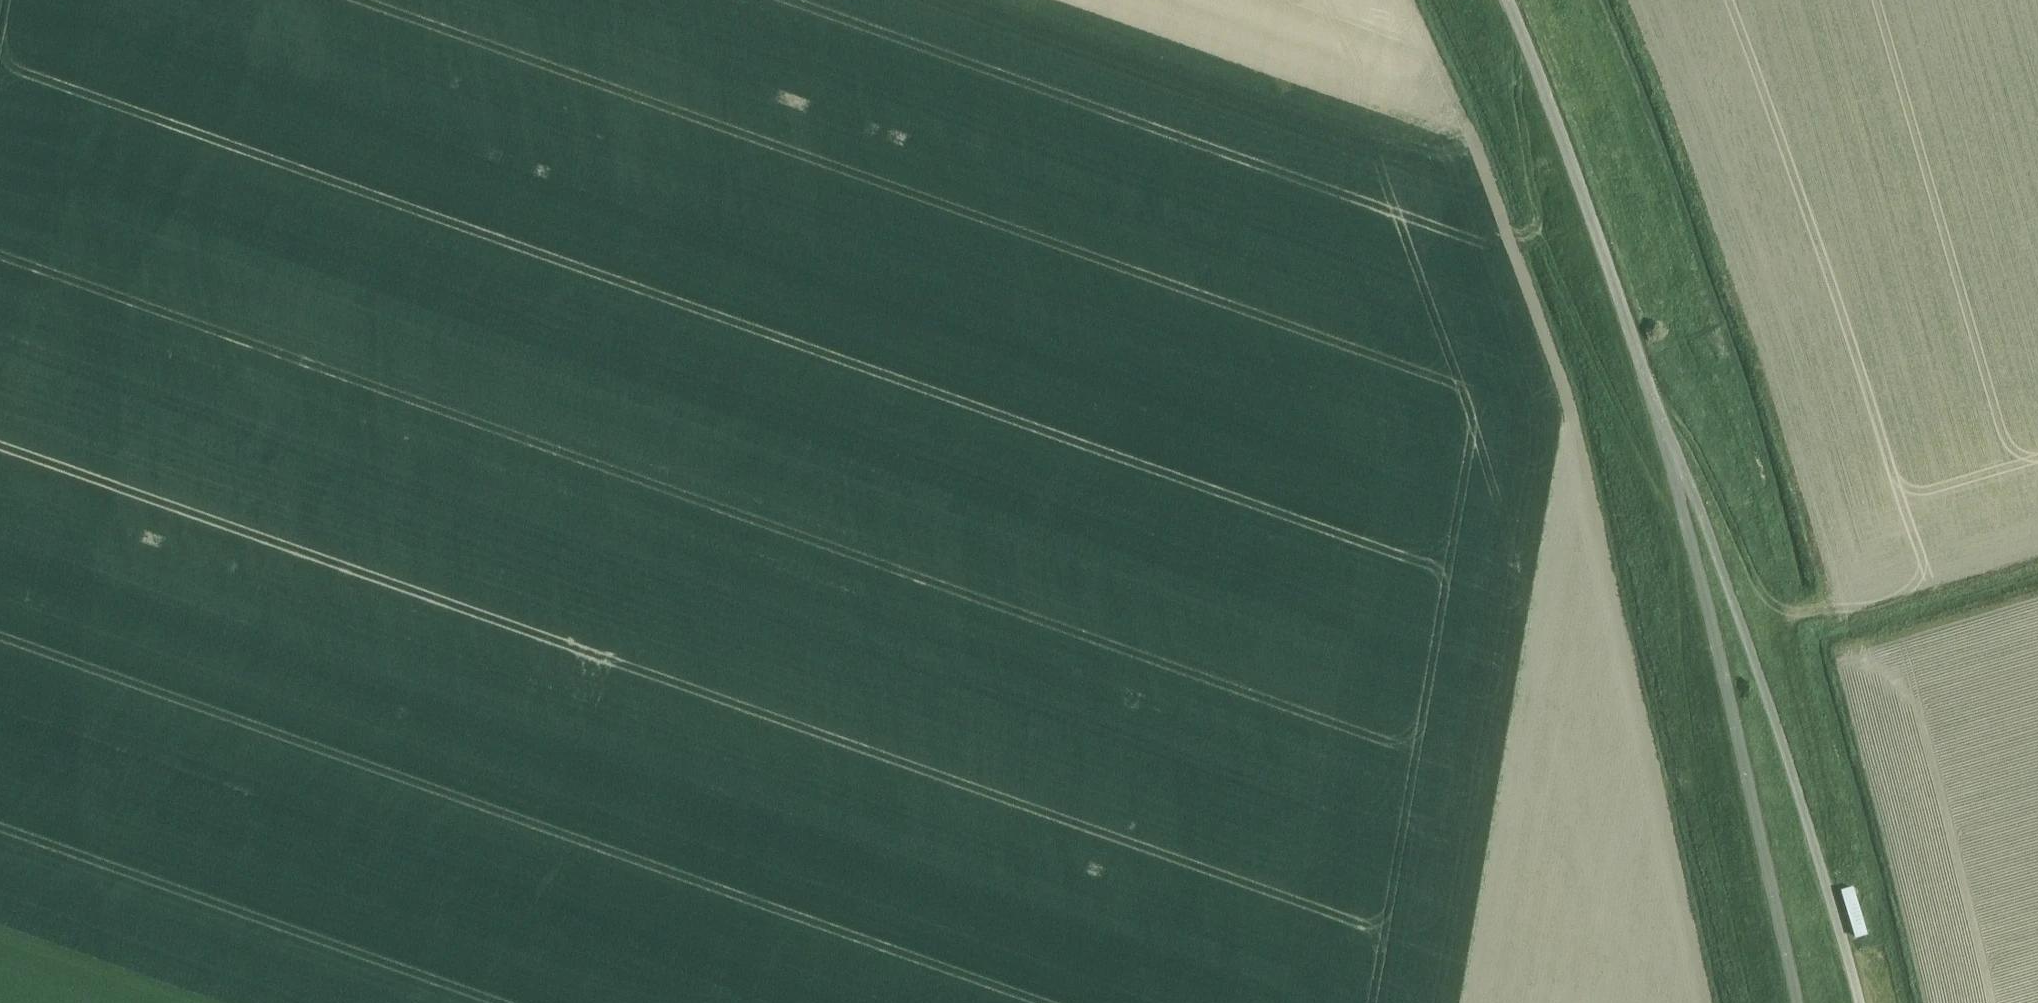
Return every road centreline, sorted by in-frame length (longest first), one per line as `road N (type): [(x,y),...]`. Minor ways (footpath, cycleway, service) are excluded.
road 1 (unclassified): [(1861,1002),(1777,723),(1665,432)]
road 2 (unclassified): [(1794,1002),(1665,432)]
road 3 (unclassified): [(1665,432),(1506,0)]

